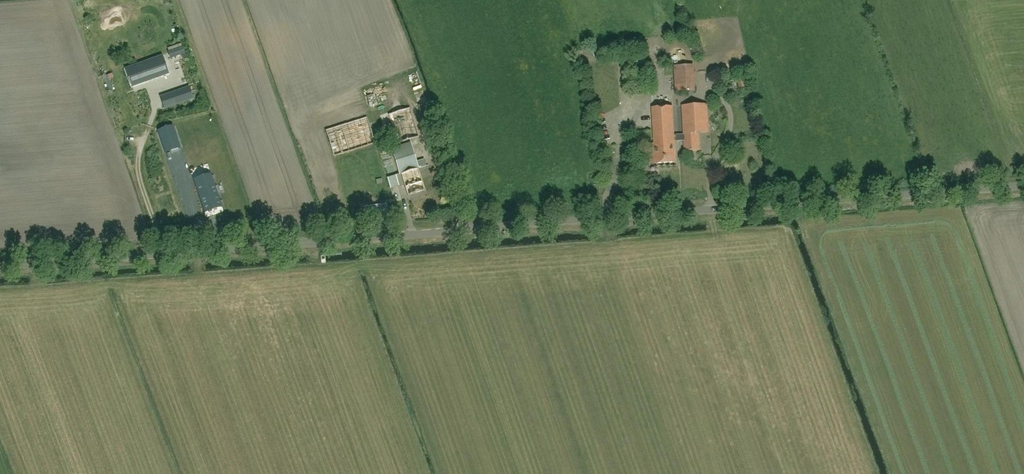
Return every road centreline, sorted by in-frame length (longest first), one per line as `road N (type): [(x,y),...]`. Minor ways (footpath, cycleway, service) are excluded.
road 1 (unclassified): [(0,268),(1023,187)]

